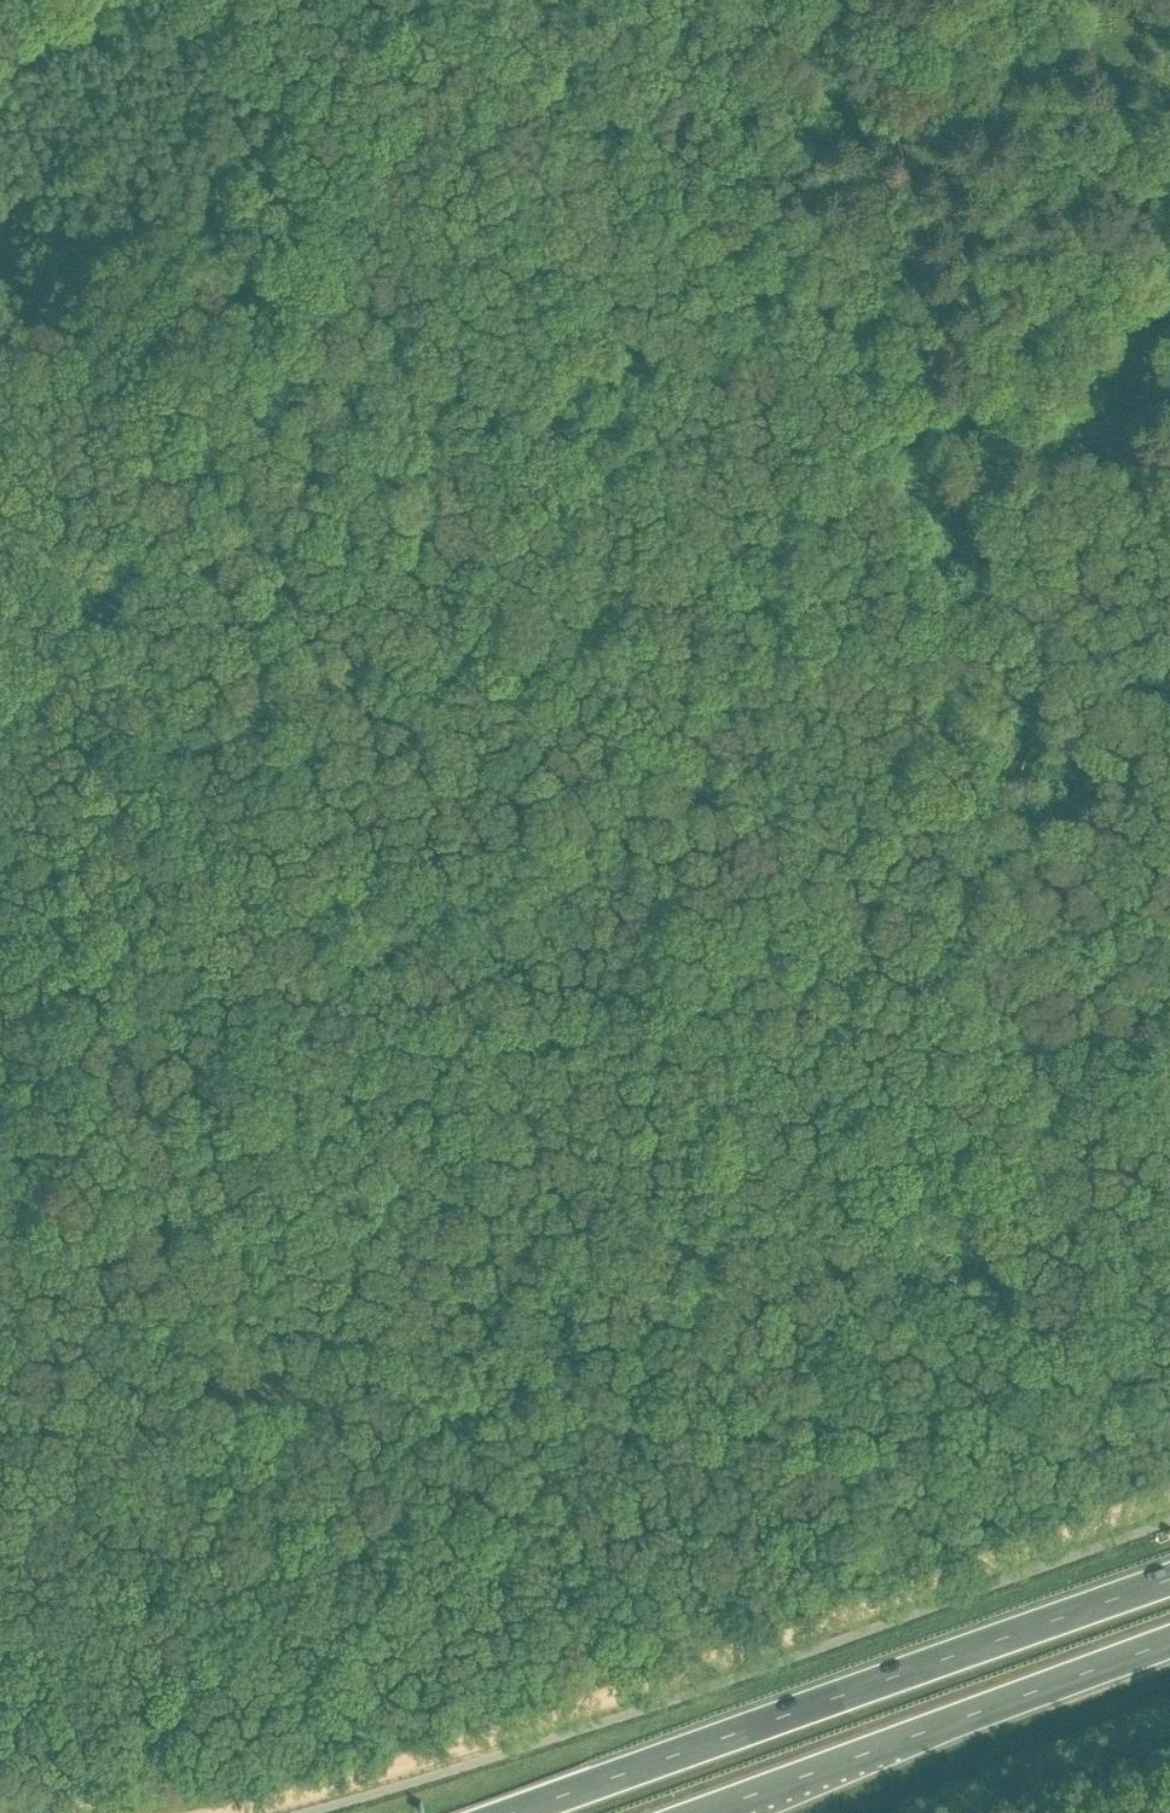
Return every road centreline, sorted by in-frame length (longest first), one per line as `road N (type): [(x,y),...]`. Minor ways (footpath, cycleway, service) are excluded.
road 1 (track): [(233,1812),(902,1593)]
road 2 (trunk): [(1169,1578),(511,1812)]
road 3 (trunk): [(698,1812),(1169,1639)]
road 4 (track): [(902,1593),(1169,1500)]

